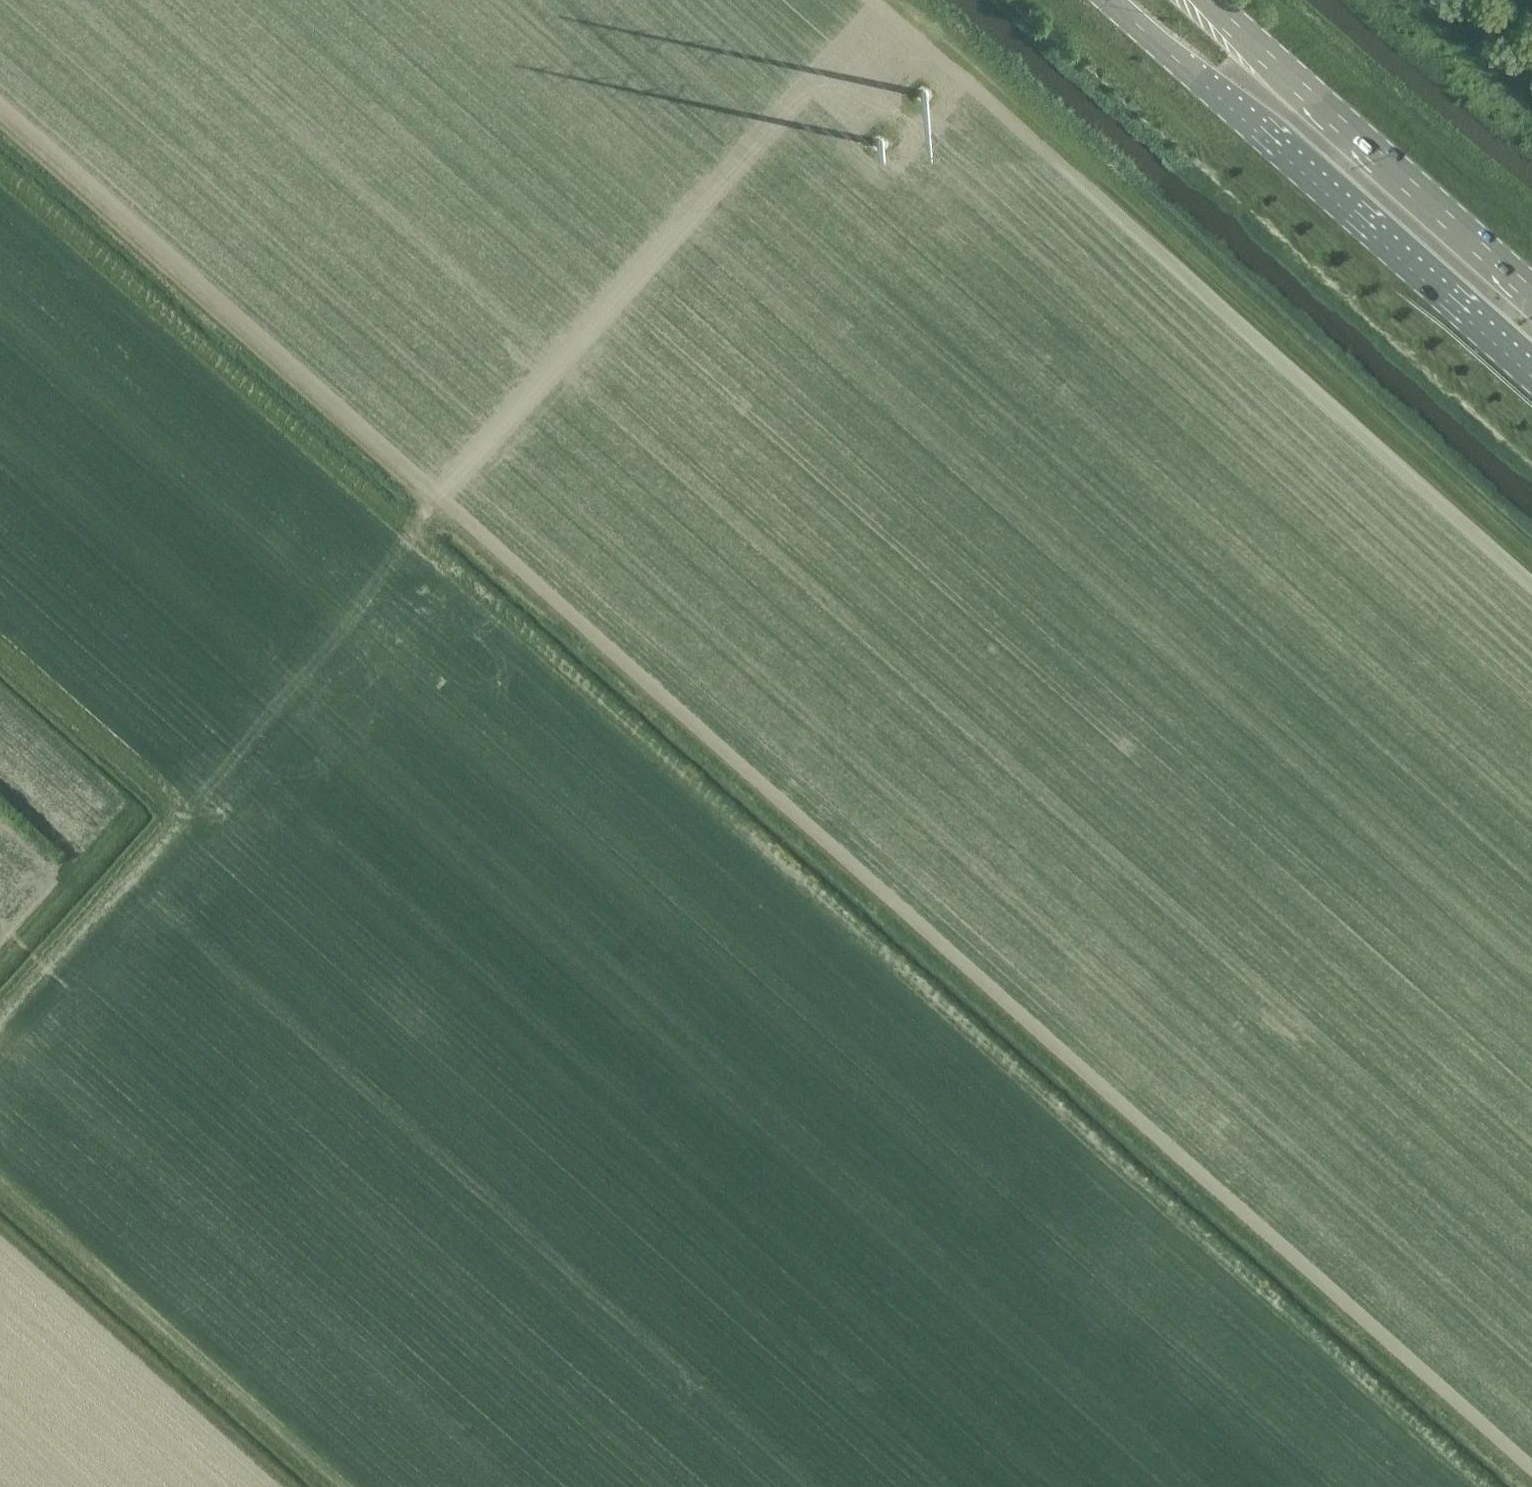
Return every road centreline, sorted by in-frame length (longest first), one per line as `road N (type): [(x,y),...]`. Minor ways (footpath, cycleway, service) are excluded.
road 1 (primary): [(1115,0),(1531,375)]
road 2 (primary): [(1531,289),(1211,0)]

